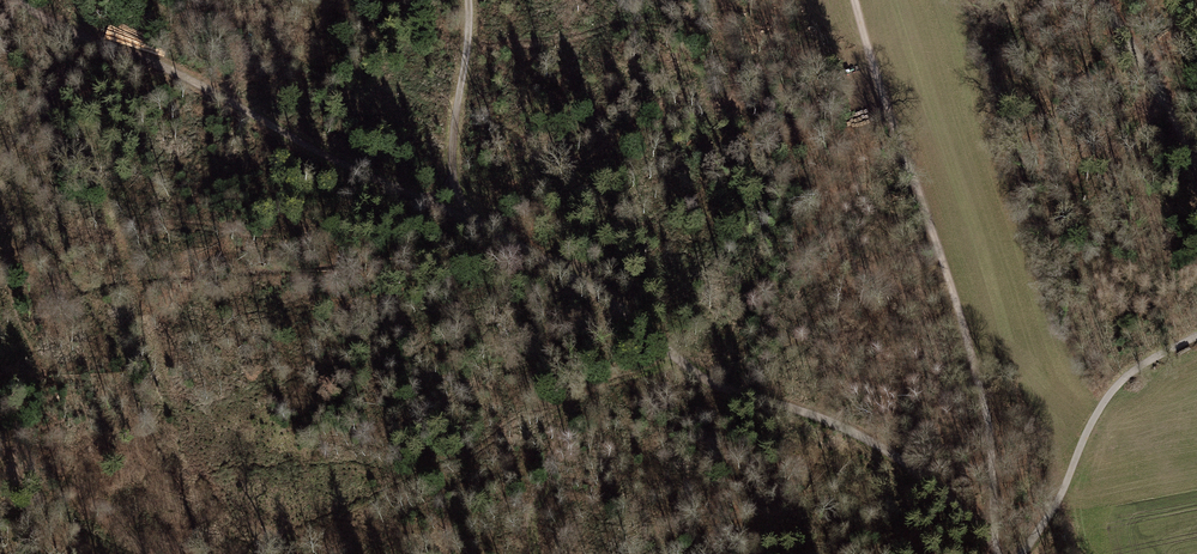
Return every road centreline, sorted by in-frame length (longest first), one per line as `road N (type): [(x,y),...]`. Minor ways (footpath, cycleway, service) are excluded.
road 1 (track): [(15,0),(509,239),(635,318),(707,382),(811,414),(880,447),(953,499),(993,544)]
road 2 (track): [(858,0),(984,394),(997,553)]
road 3 (track): [(1196,332),(1115,381),(1022,553)]
road 4 (track): [(428,202),(451,183),(468,0)]
road 5 (track): [(1103,0),(1162,94),(1196,186)]

